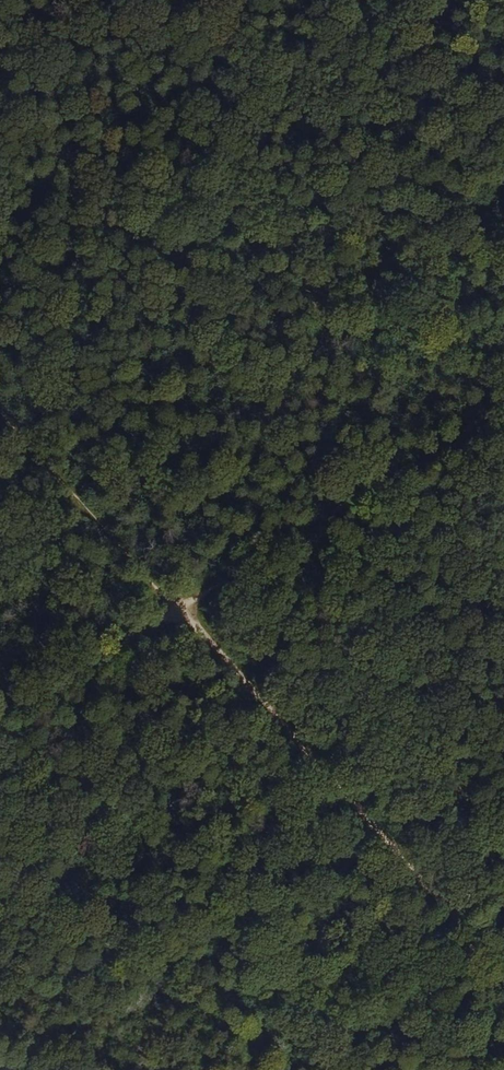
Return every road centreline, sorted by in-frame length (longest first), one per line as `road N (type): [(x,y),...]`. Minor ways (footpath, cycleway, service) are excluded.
road 1 (track): [(503,967),(196,609)]
road 2 (track): [(503,417),(196,609)]
road 3 (track): [(0,394),(196,609)]
road 4 (track): [(196,609),(0,728)]

